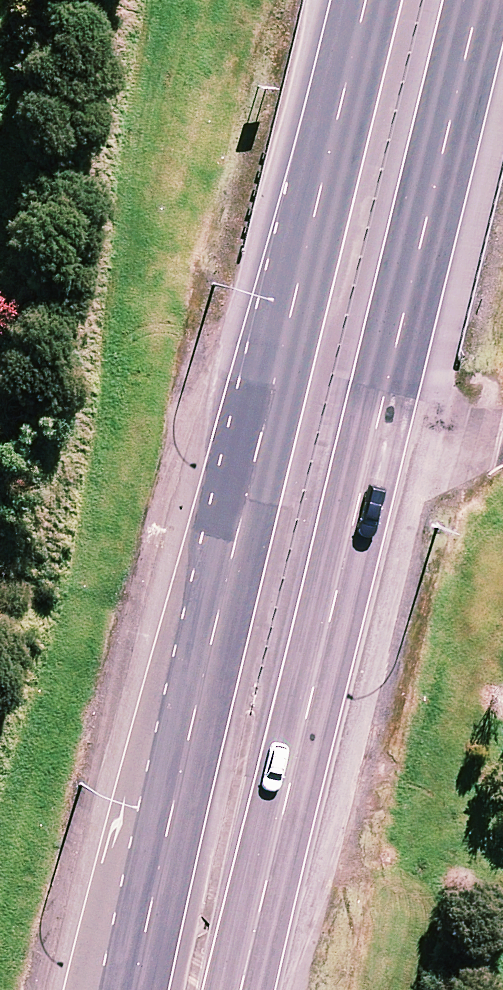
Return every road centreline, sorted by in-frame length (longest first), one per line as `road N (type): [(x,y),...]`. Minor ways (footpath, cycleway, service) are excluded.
road 1 (trunk): [(133,989),(369,0)]
road 2 (trunk): [(473,0),(309,648),(239,989)]

